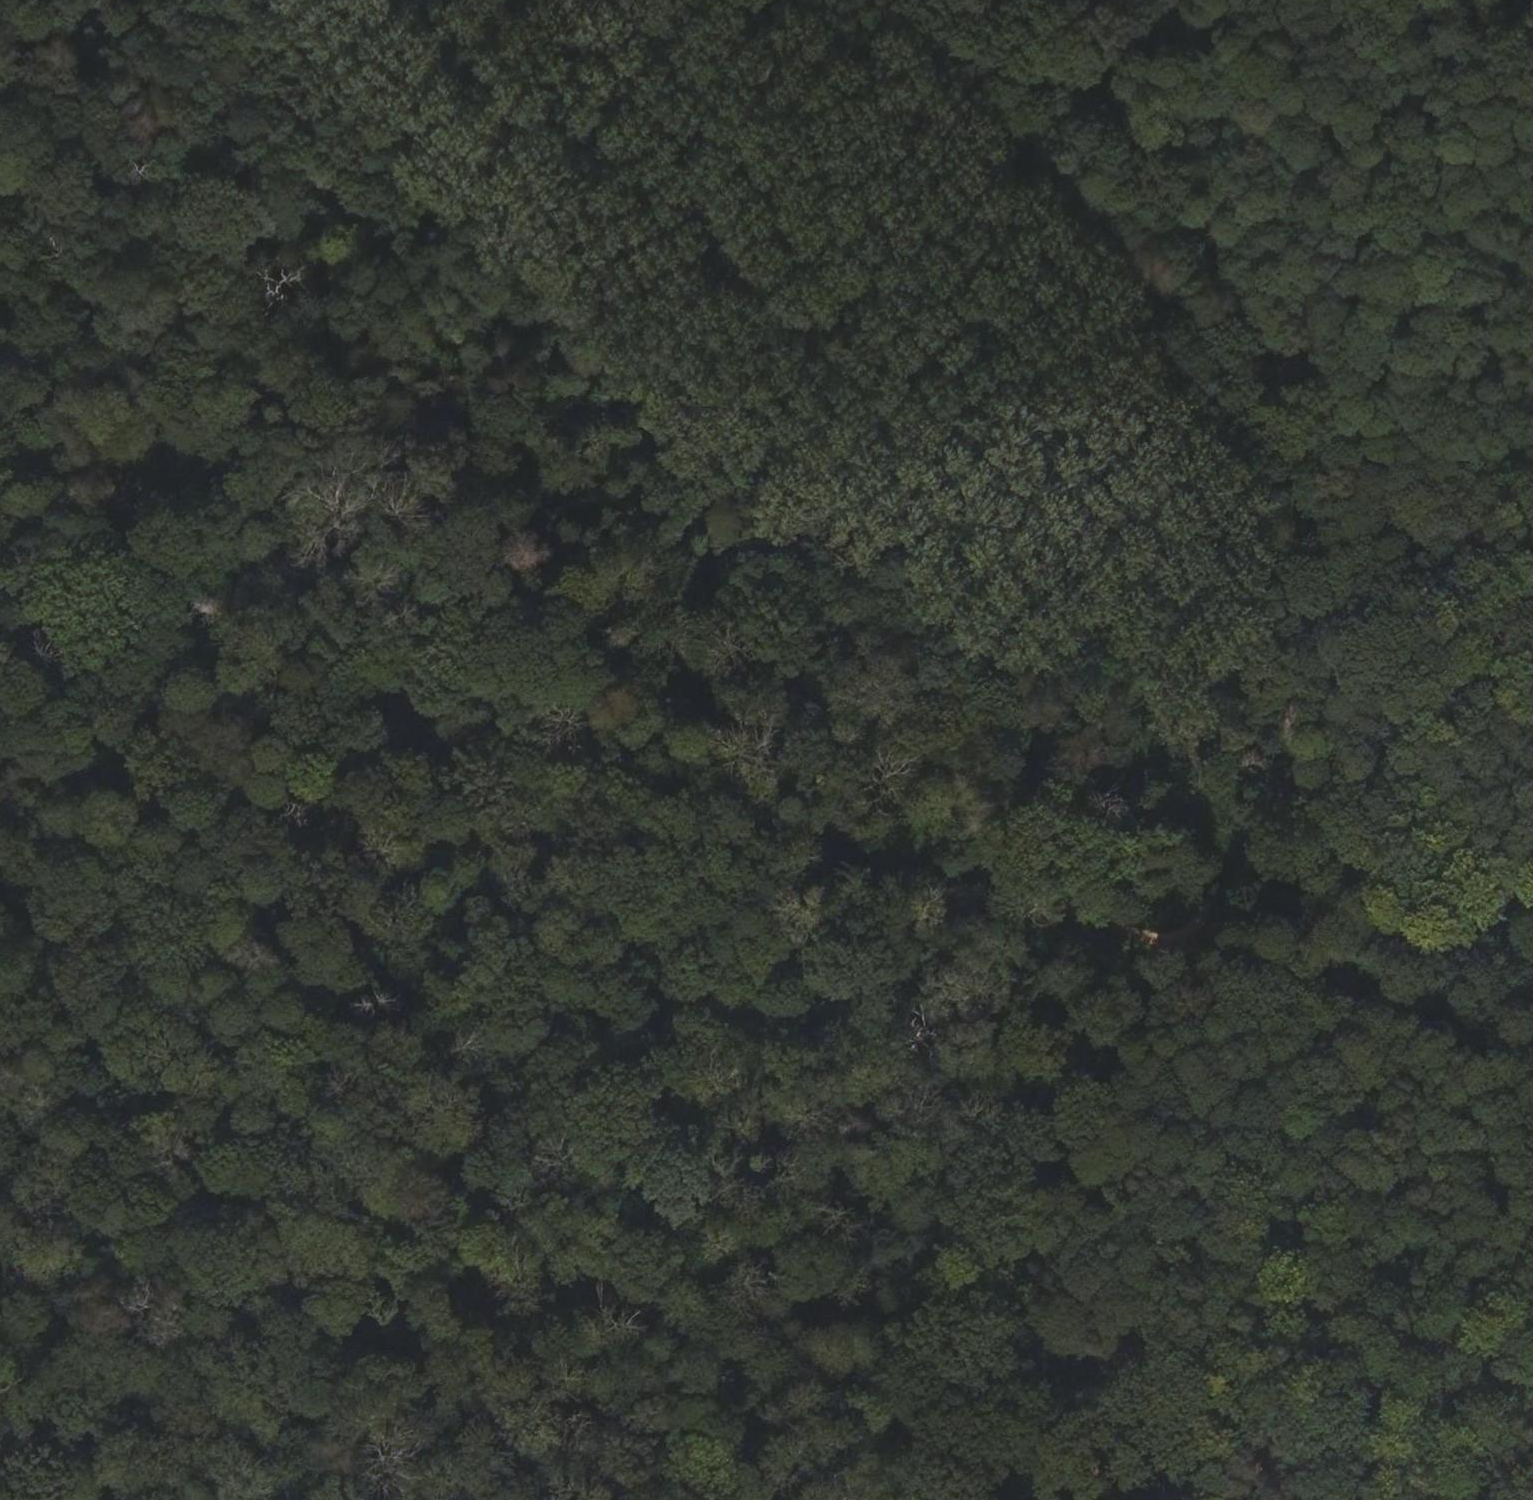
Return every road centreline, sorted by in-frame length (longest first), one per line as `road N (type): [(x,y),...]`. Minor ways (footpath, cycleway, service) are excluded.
road 1 (track): [(0,588),(1162,942)]
road 2 (track): [(1041,0),(1259,319),(1296,420),(1296,685),(1278,828),(1226,897),(1162,942)]
road 3 (track): [(1162,942),(1078,1100),(963,1499)]

